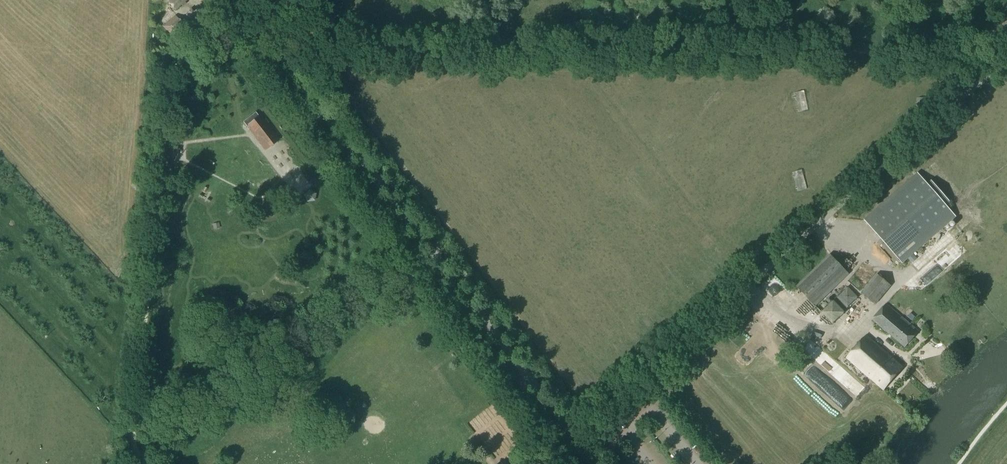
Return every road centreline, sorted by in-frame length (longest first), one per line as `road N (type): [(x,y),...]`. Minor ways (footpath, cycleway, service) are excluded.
road 1 (unclassified): [(574,437),(1006,59)]
road 2 (unclassified): [(574,437),(239,0)]

